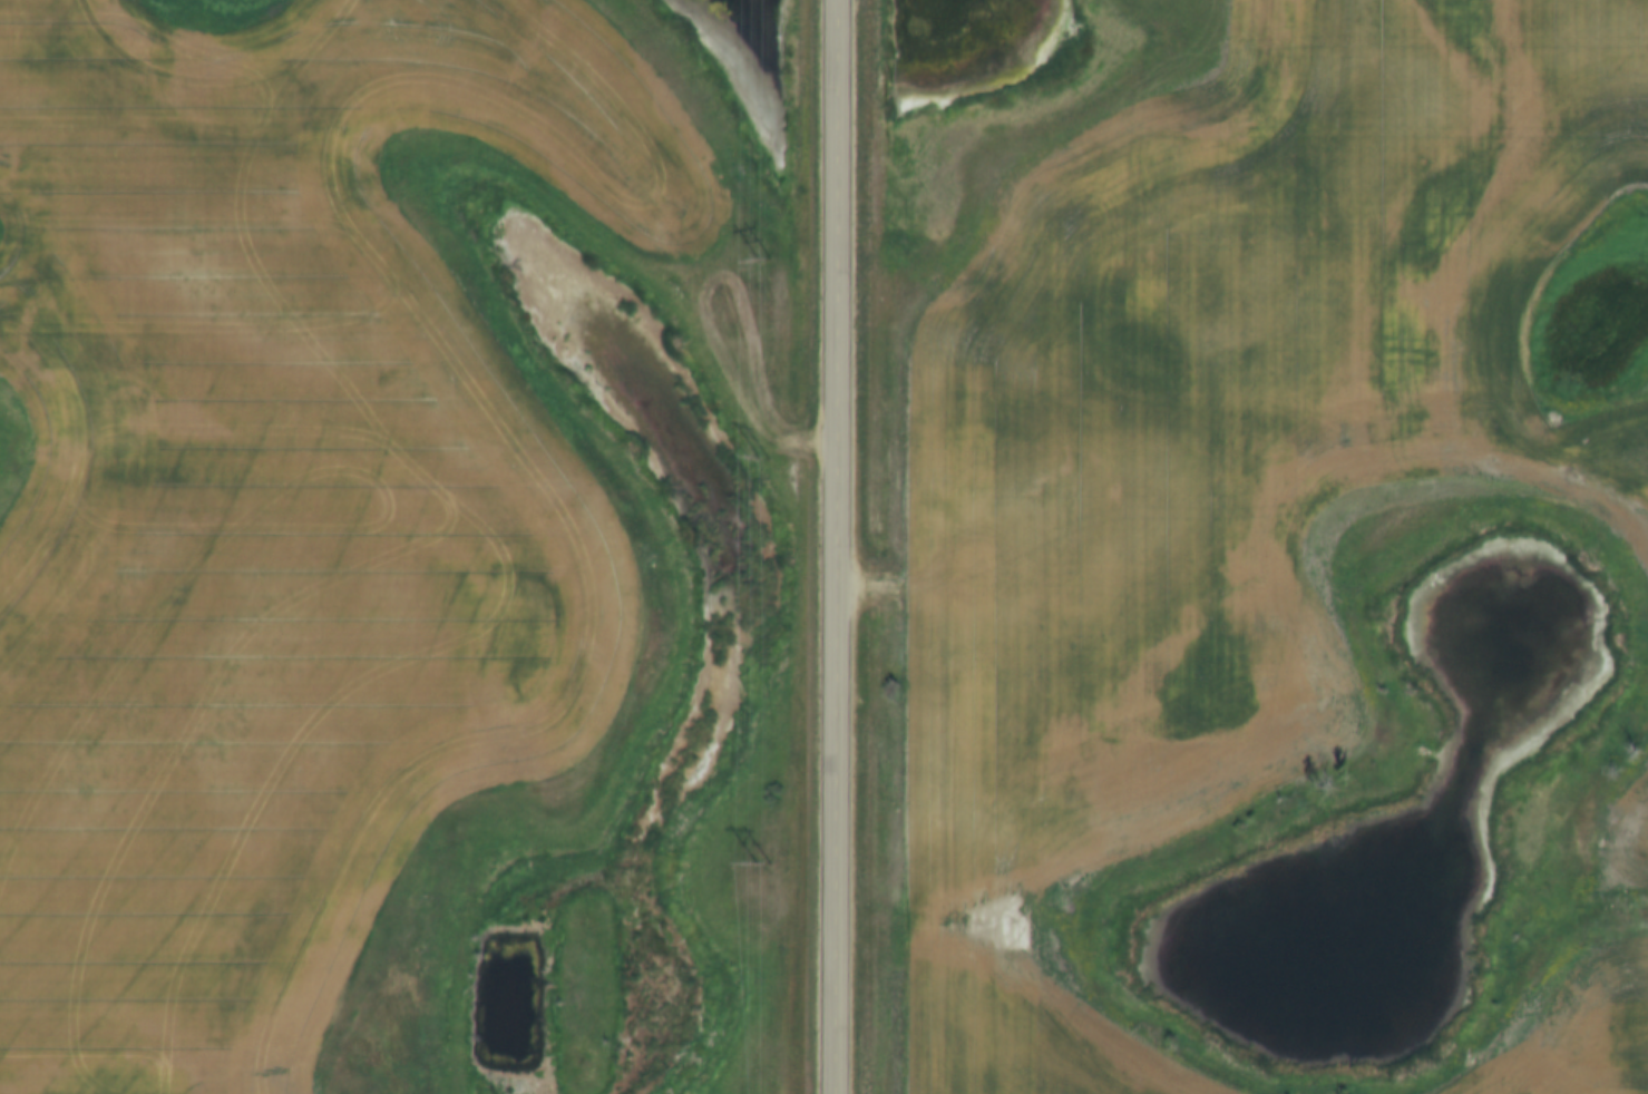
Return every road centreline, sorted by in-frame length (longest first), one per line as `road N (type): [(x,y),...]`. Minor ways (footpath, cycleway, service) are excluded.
road 1 (tertiary): [(839,0),(834,1093)]

